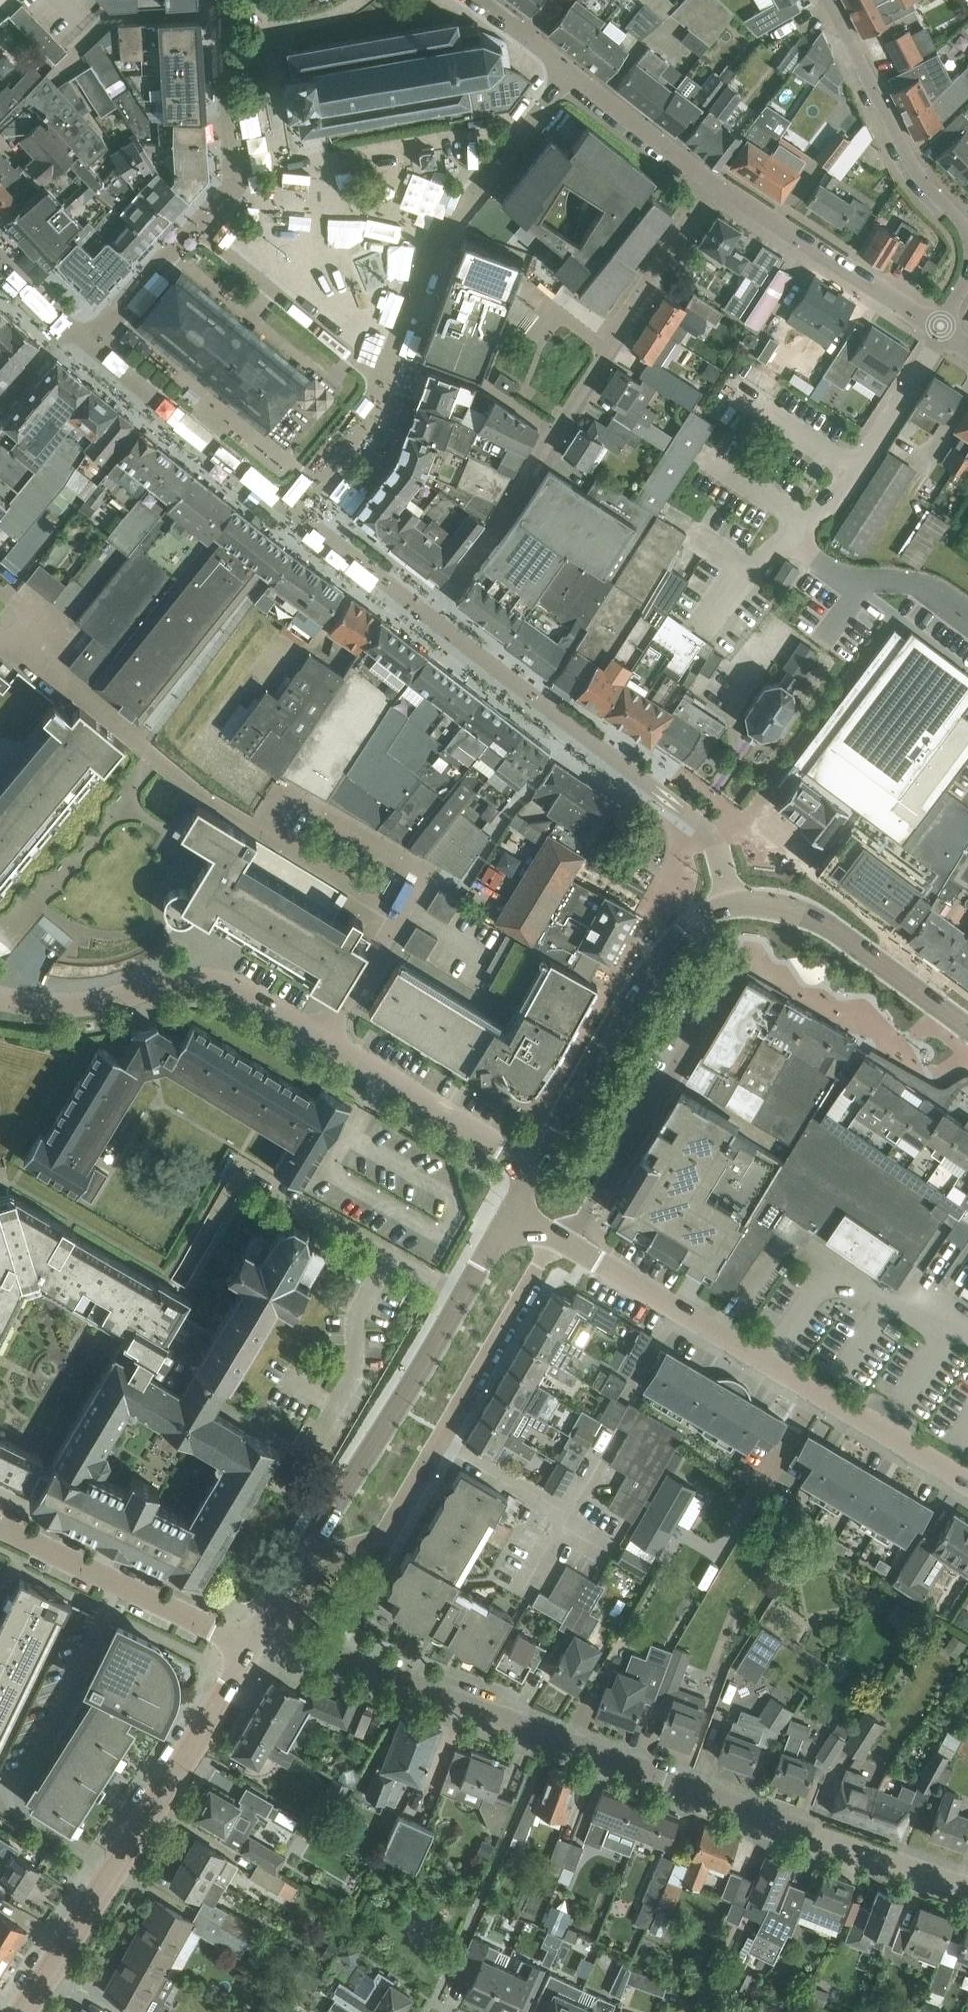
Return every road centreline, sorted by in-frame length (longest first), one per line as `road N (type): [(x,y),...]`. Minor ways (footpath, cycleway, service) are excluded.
road 1 (residential): [(967,1887),(341,1658),(260,1640)]
road 2 (residential): [(326,1045),(401,917),(208,800),(7,626),(0,634)]
road 3 (residential): [(432,620),(712,182)]
road 4 (residential): [(562,1244),(967,1487)]
road 5 (secondary): [(34,2011),(260,1640)]
road 6 (residential): [(317,1546),(384,1538),(562,1244)]
road 7 (secondary): [(317,1546),(512,1215)]
road 8 (residential): [(326,1045),(191,973),(122,997),(19,1003),(0,996)]
road 9 (secondary): [(538,1166),(670,943),(697,916),(733,898)]
road 10 (residential): [(562,1244),(587,1216),(728,973)]
road 11 (tertiary): [(260,1640),(205,1629),(0,1529)]
road 12 (residential): [(824,0),(913,178),(967,241)]
road 13 (residential): [(712,182),(944,328)]
road 14 (secondary): [(964,1024),(807,915),(733,898)]
road 15 (residential): [(538,1166),(326,1045)]
road 16 (residential): [(712,182),(529,37)]
road 17 (residential): [(774,964),(892,1036),(915,1041),(964,1024)]

